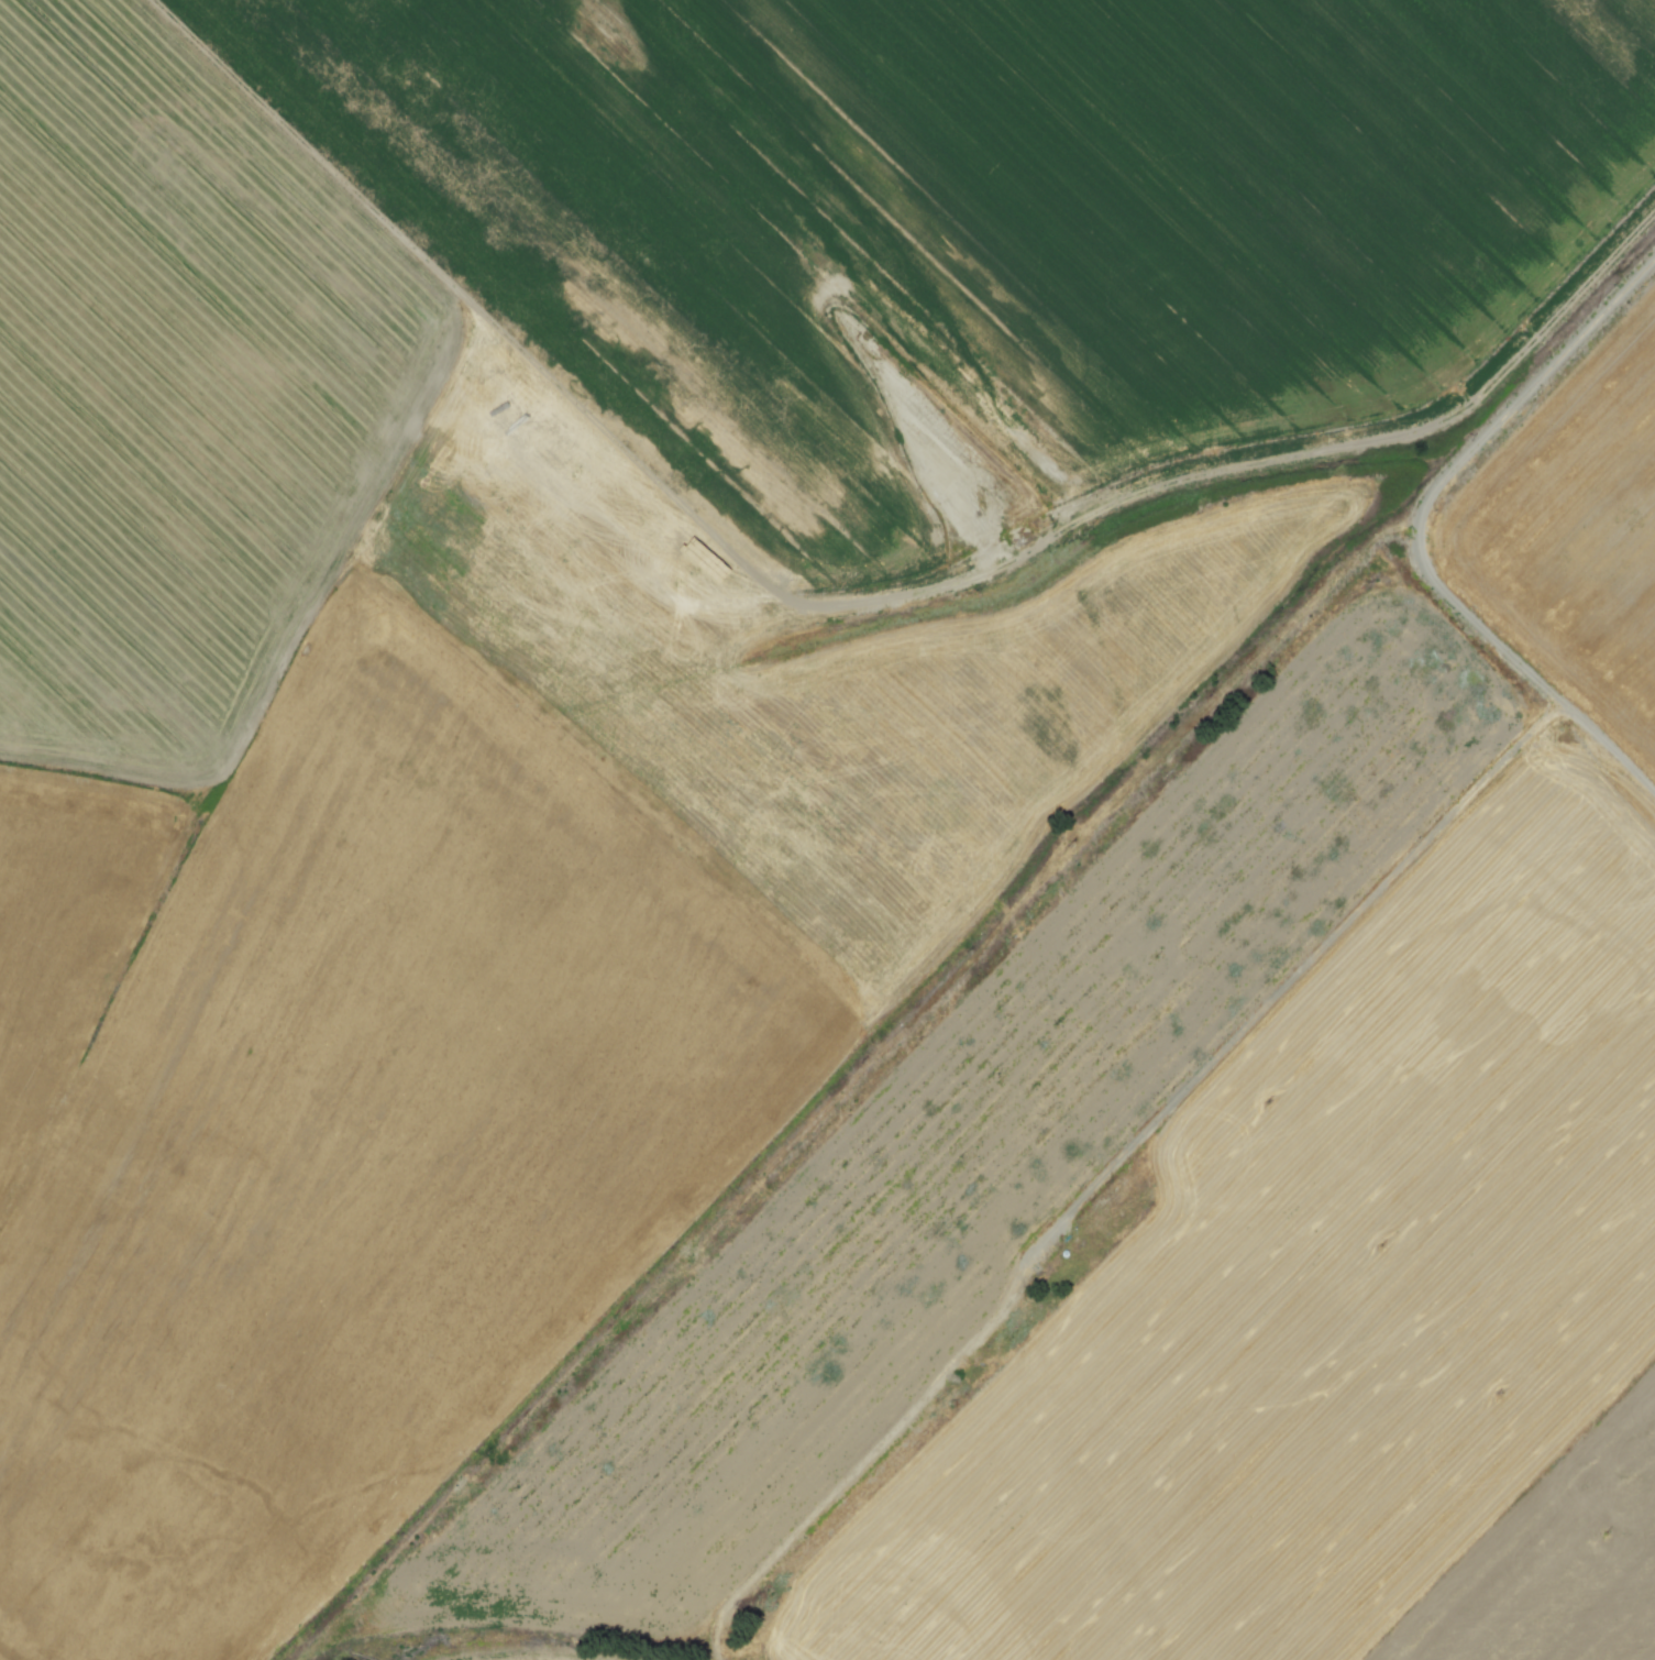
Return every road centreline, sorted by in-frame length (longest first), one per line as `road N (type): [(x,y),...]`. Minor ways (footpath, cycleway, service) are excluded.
road 1 (track): [(1654,254),(1438,490),(1419,553),(1654,789)]

